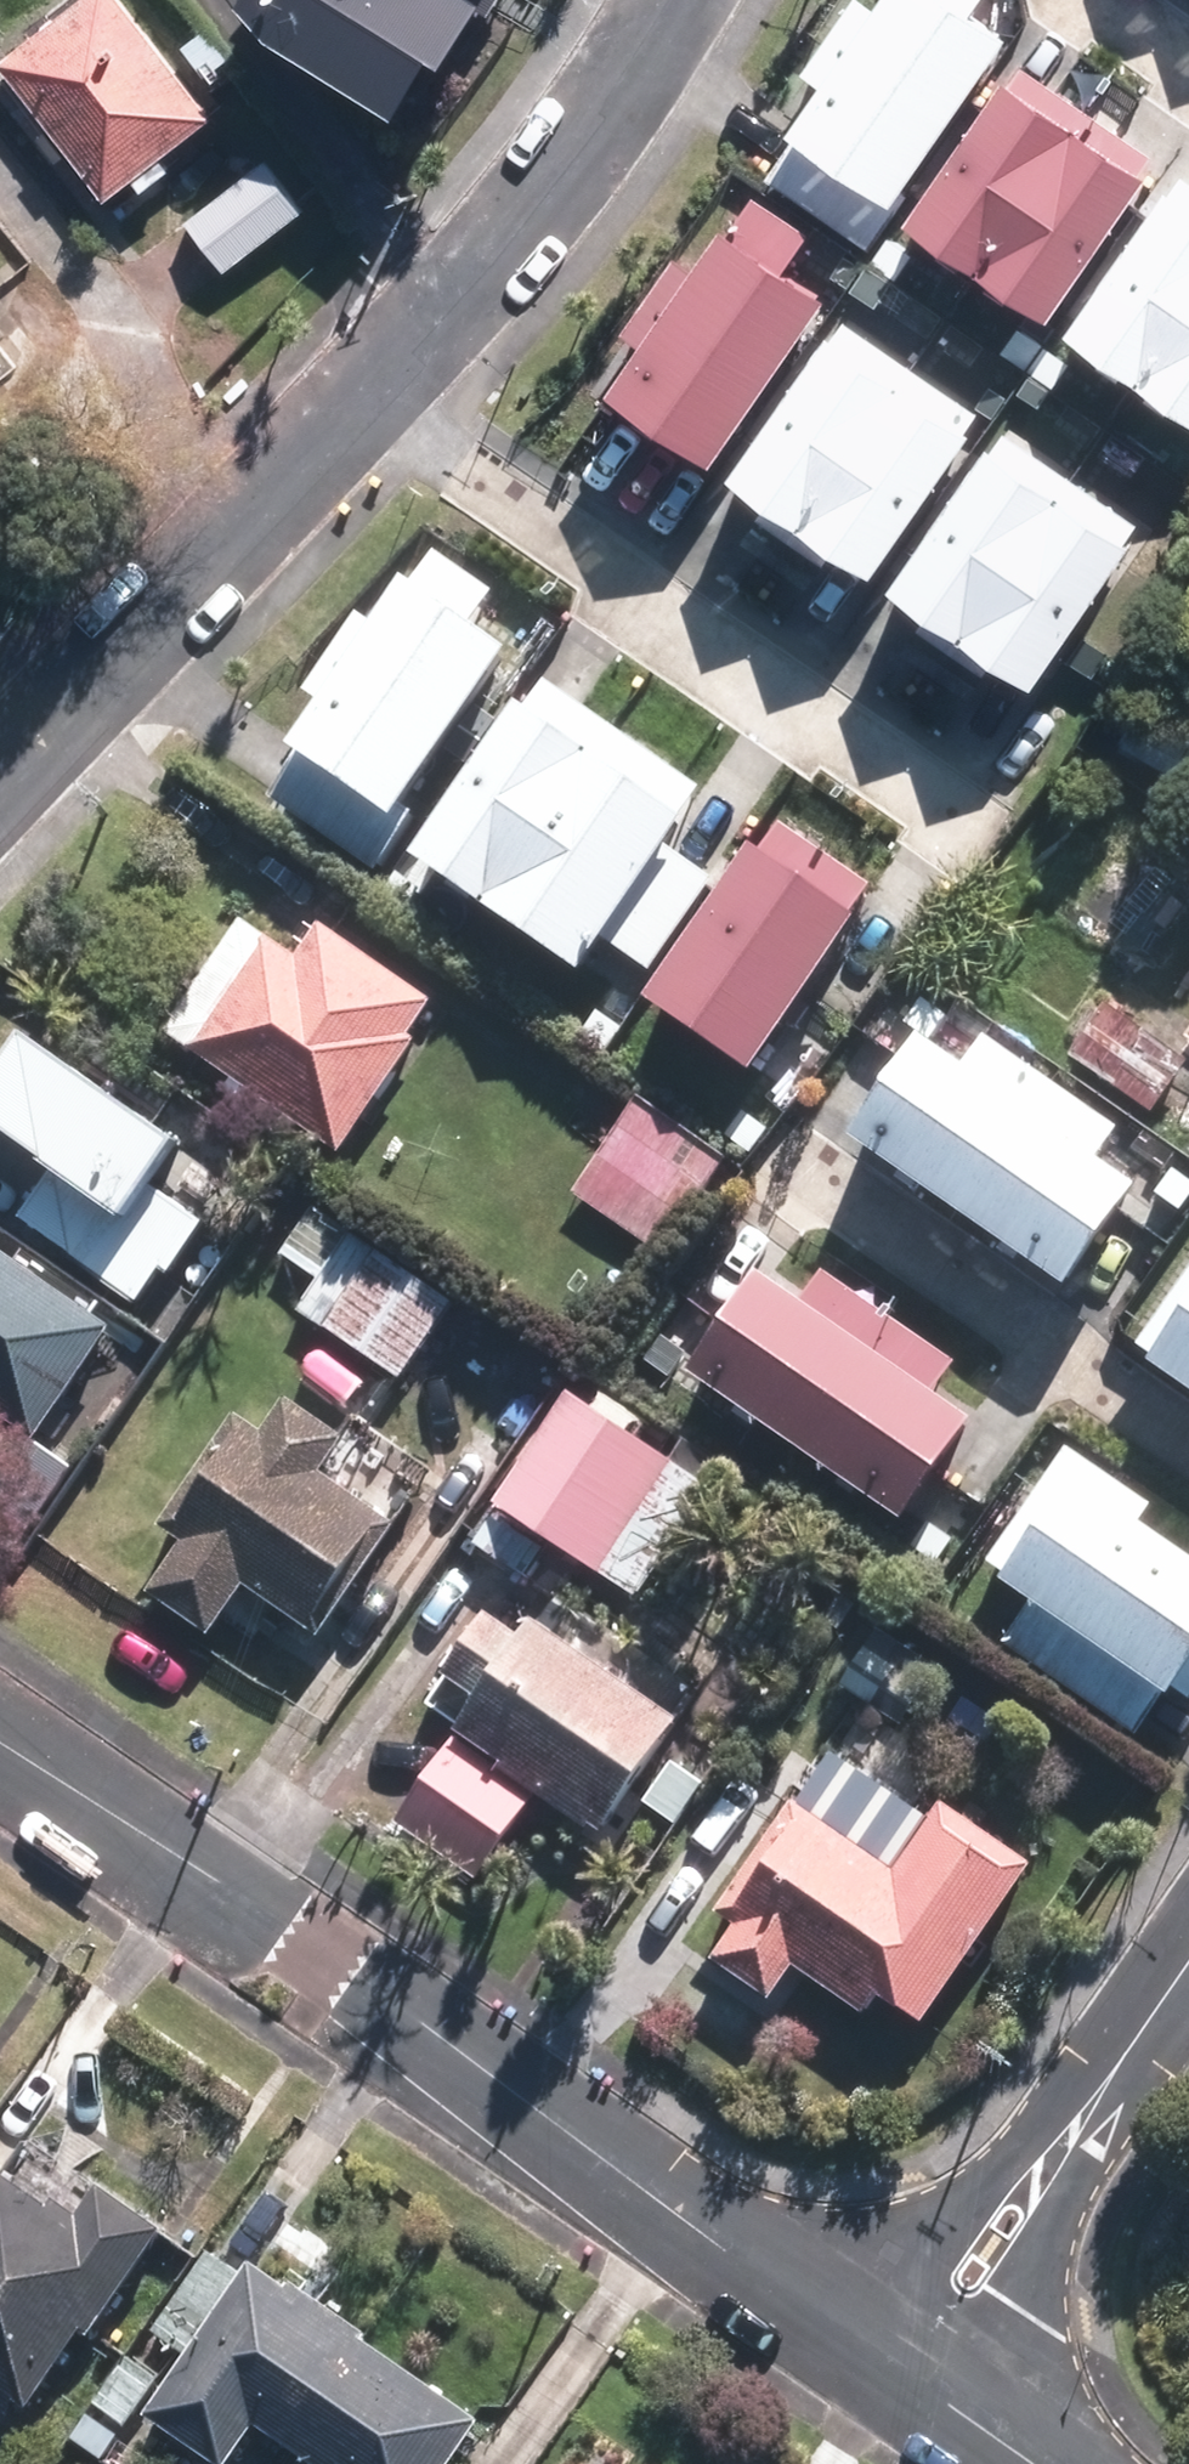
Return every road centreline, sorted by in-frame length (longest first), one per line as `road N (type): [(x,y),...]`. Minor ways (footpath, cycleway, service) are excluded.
road 1 (residential): [(0,1745),(915,2369)]
road 2 (residential): [(364,389),(984,824)]
road 3 (residential): [(0,778),(364,389)]
road 4 (residential): [(364,389),(450,305),(541,194),(670,0)]
road 5 (residential): [(1188,1964),(915,2369)]
road 6 (residential): [(915,2369),(1050,2463)]

